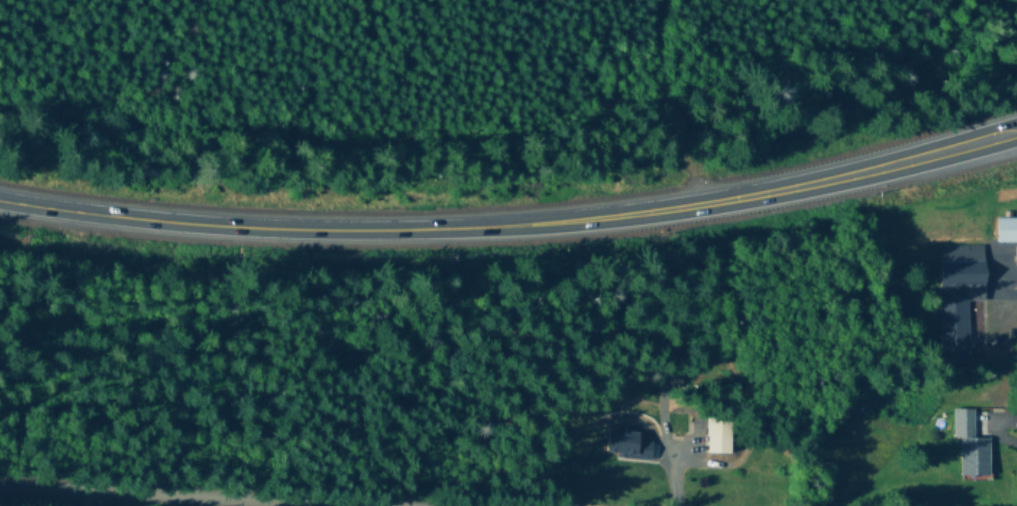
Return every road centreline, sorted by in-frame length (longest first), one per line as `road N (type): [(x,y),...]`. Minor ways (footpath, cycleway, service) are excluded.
road 1 (trunk): [(0,200),(130,220),(307,231),(517,225),(704,204),(1016,127)]
road 2 (track): [(704,204),(657,67),(667,0)]
road 3 (residential): [(0,493),(200,505)]

